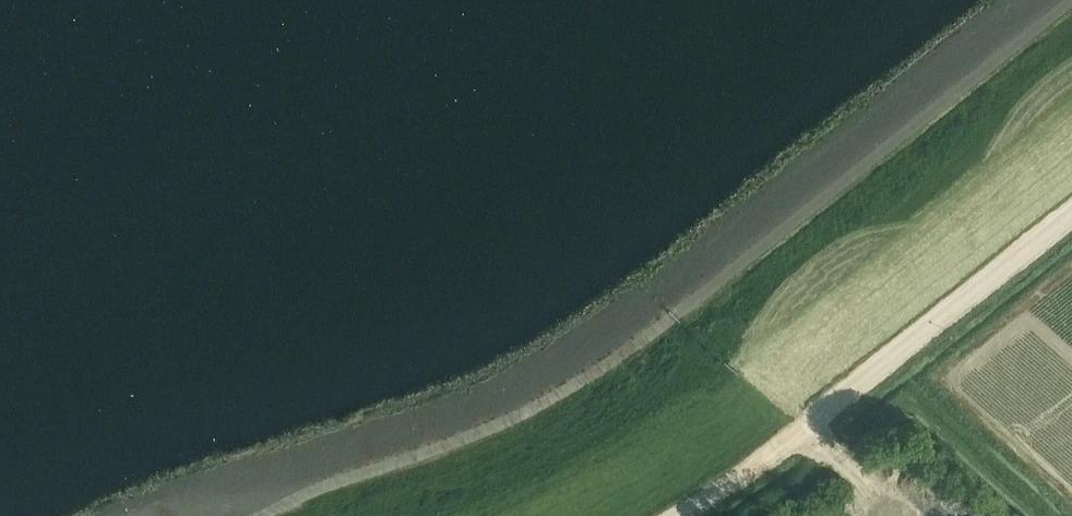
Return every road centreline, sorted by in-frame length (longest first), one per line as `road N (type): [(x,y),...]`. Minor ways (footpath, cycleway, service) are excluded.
road 1 (track): [(1071,219),(798,437),(674,515)]

